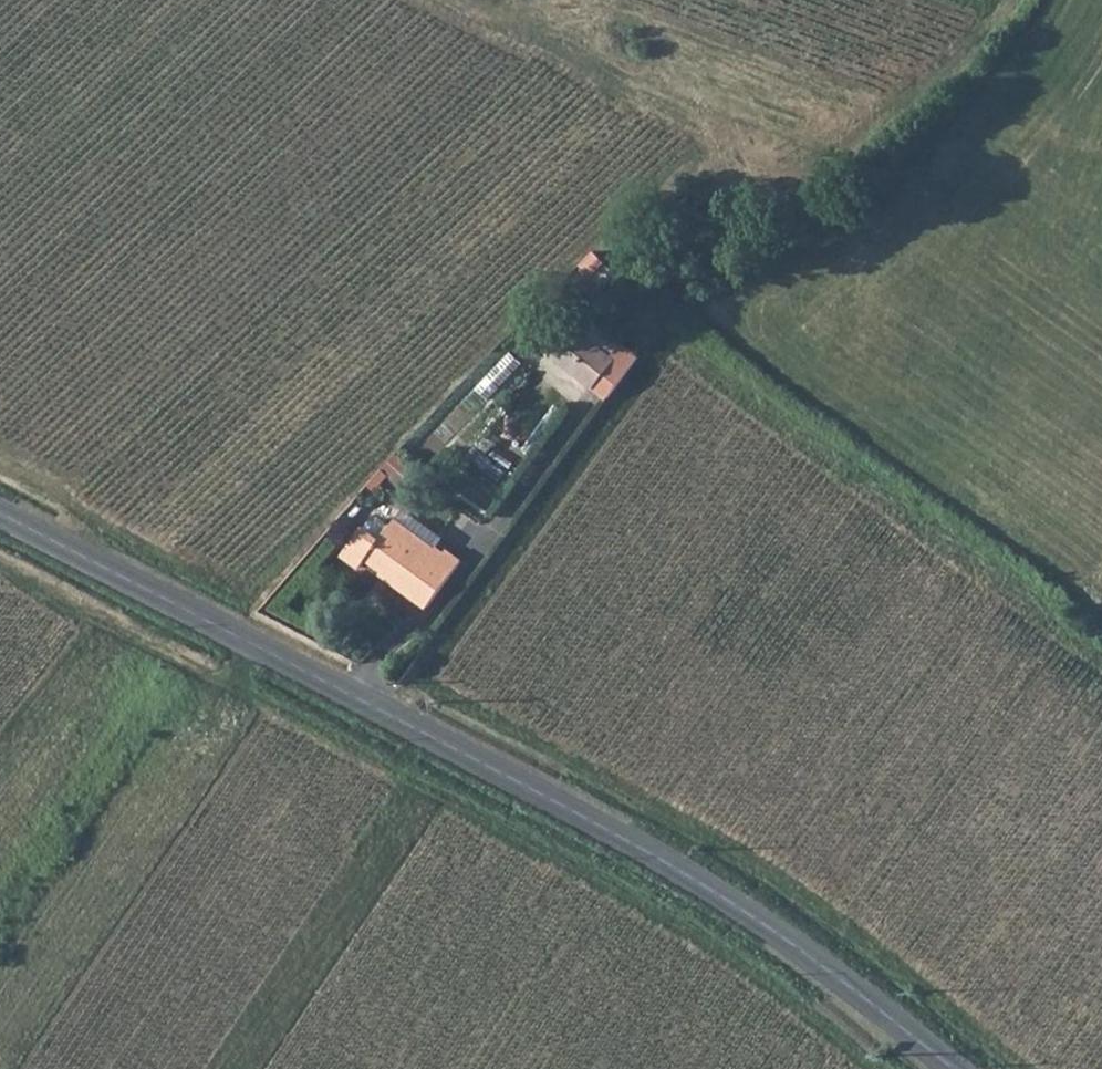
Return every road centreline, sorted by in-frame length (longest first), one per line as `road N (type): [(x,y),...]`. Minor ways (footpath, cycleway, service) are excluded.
road 1 (tertiary): [(954,1068),(754,920),(495,771),(0,518)]

